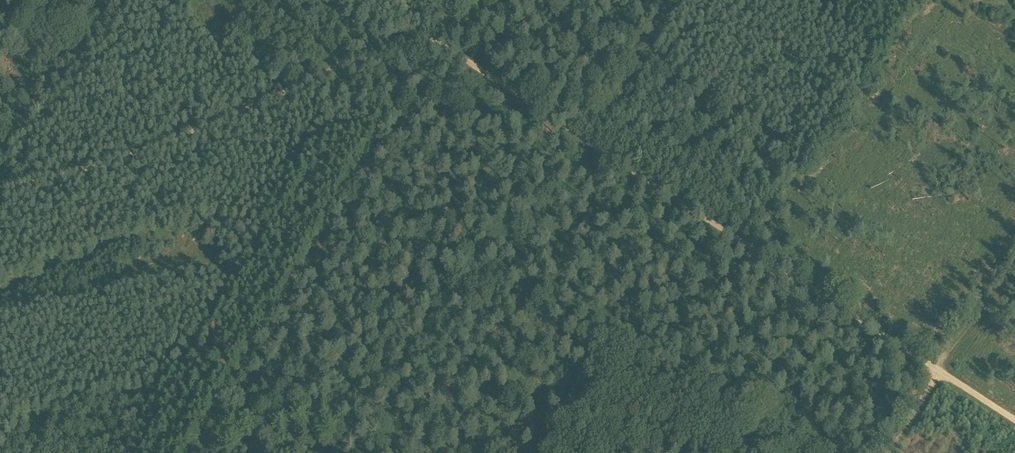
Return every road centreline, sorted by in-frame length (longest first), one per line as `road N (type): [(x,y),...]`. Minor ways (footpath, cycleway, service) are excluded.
road 1 (track): [(934,370),(433,42),(387,44),(213,129),(0,189)]
road 2 (track): [(362,452),(584,142)]

